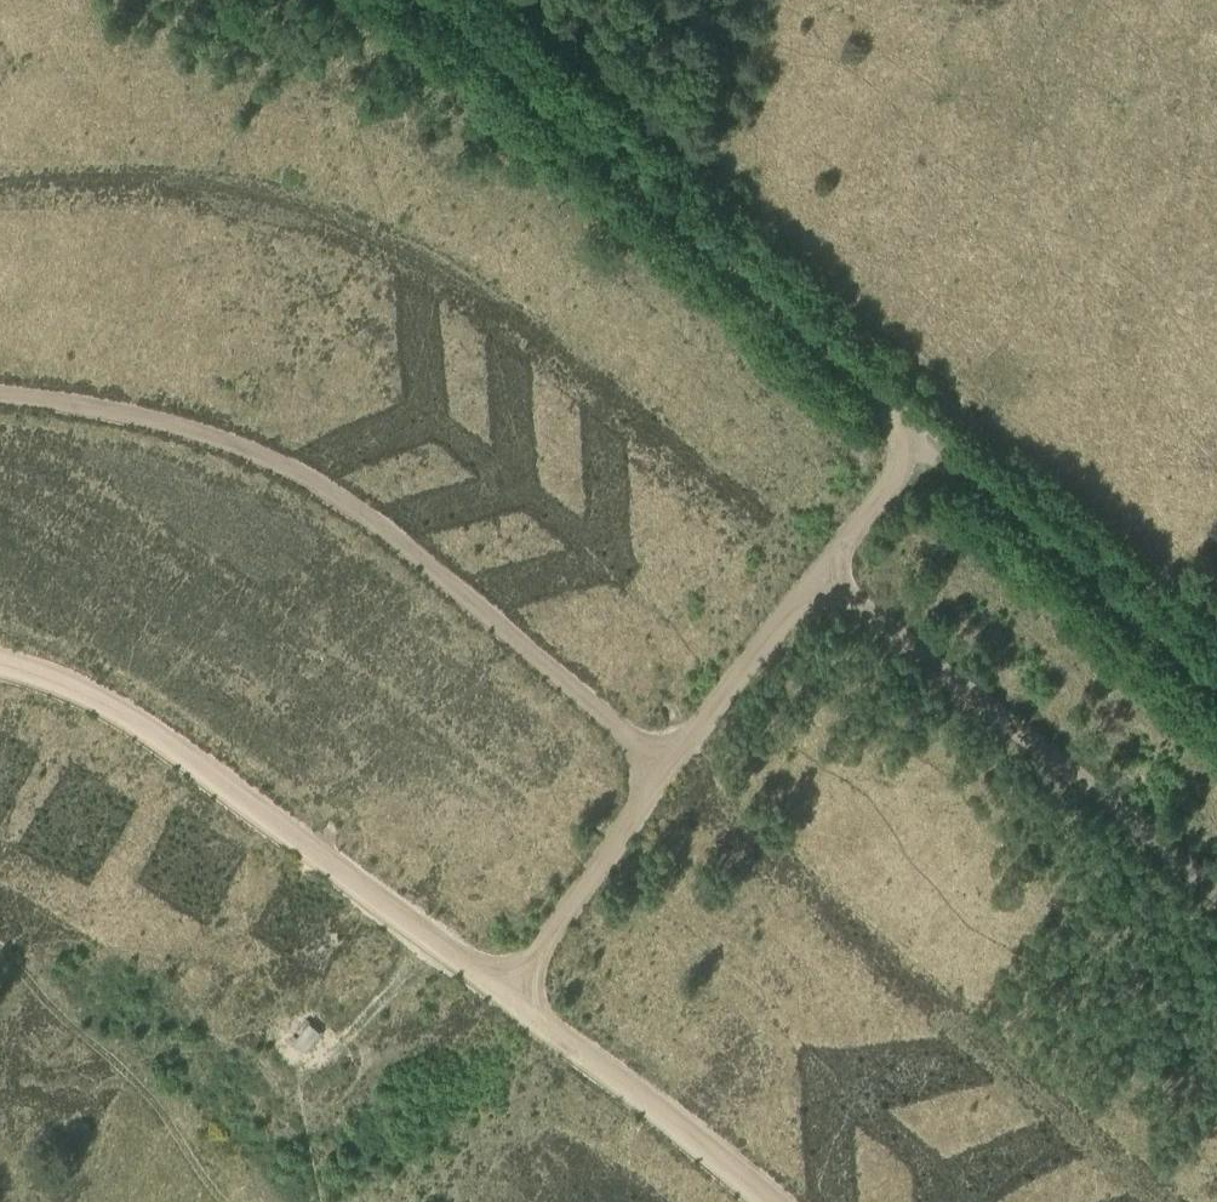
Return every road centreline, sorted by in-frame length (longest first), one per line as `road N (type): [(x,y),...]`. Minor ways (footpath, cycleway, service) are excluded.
road 1 (track): [(0,397),(193,428),(388,531),(662,771),(818,575),(1216,913)]
road 2 (track): [(422,0),(1216,692)]
road 3 (track): [(0,661),(23,663),(161,736),(502,992),(753,1201)]
road 4 (track): [(221,1201),(132,1080),(0,952)]
road 5 (track): [(662,771),(502,992)]
road 6 (track): [(818,575),(890,481),(899,416)]

